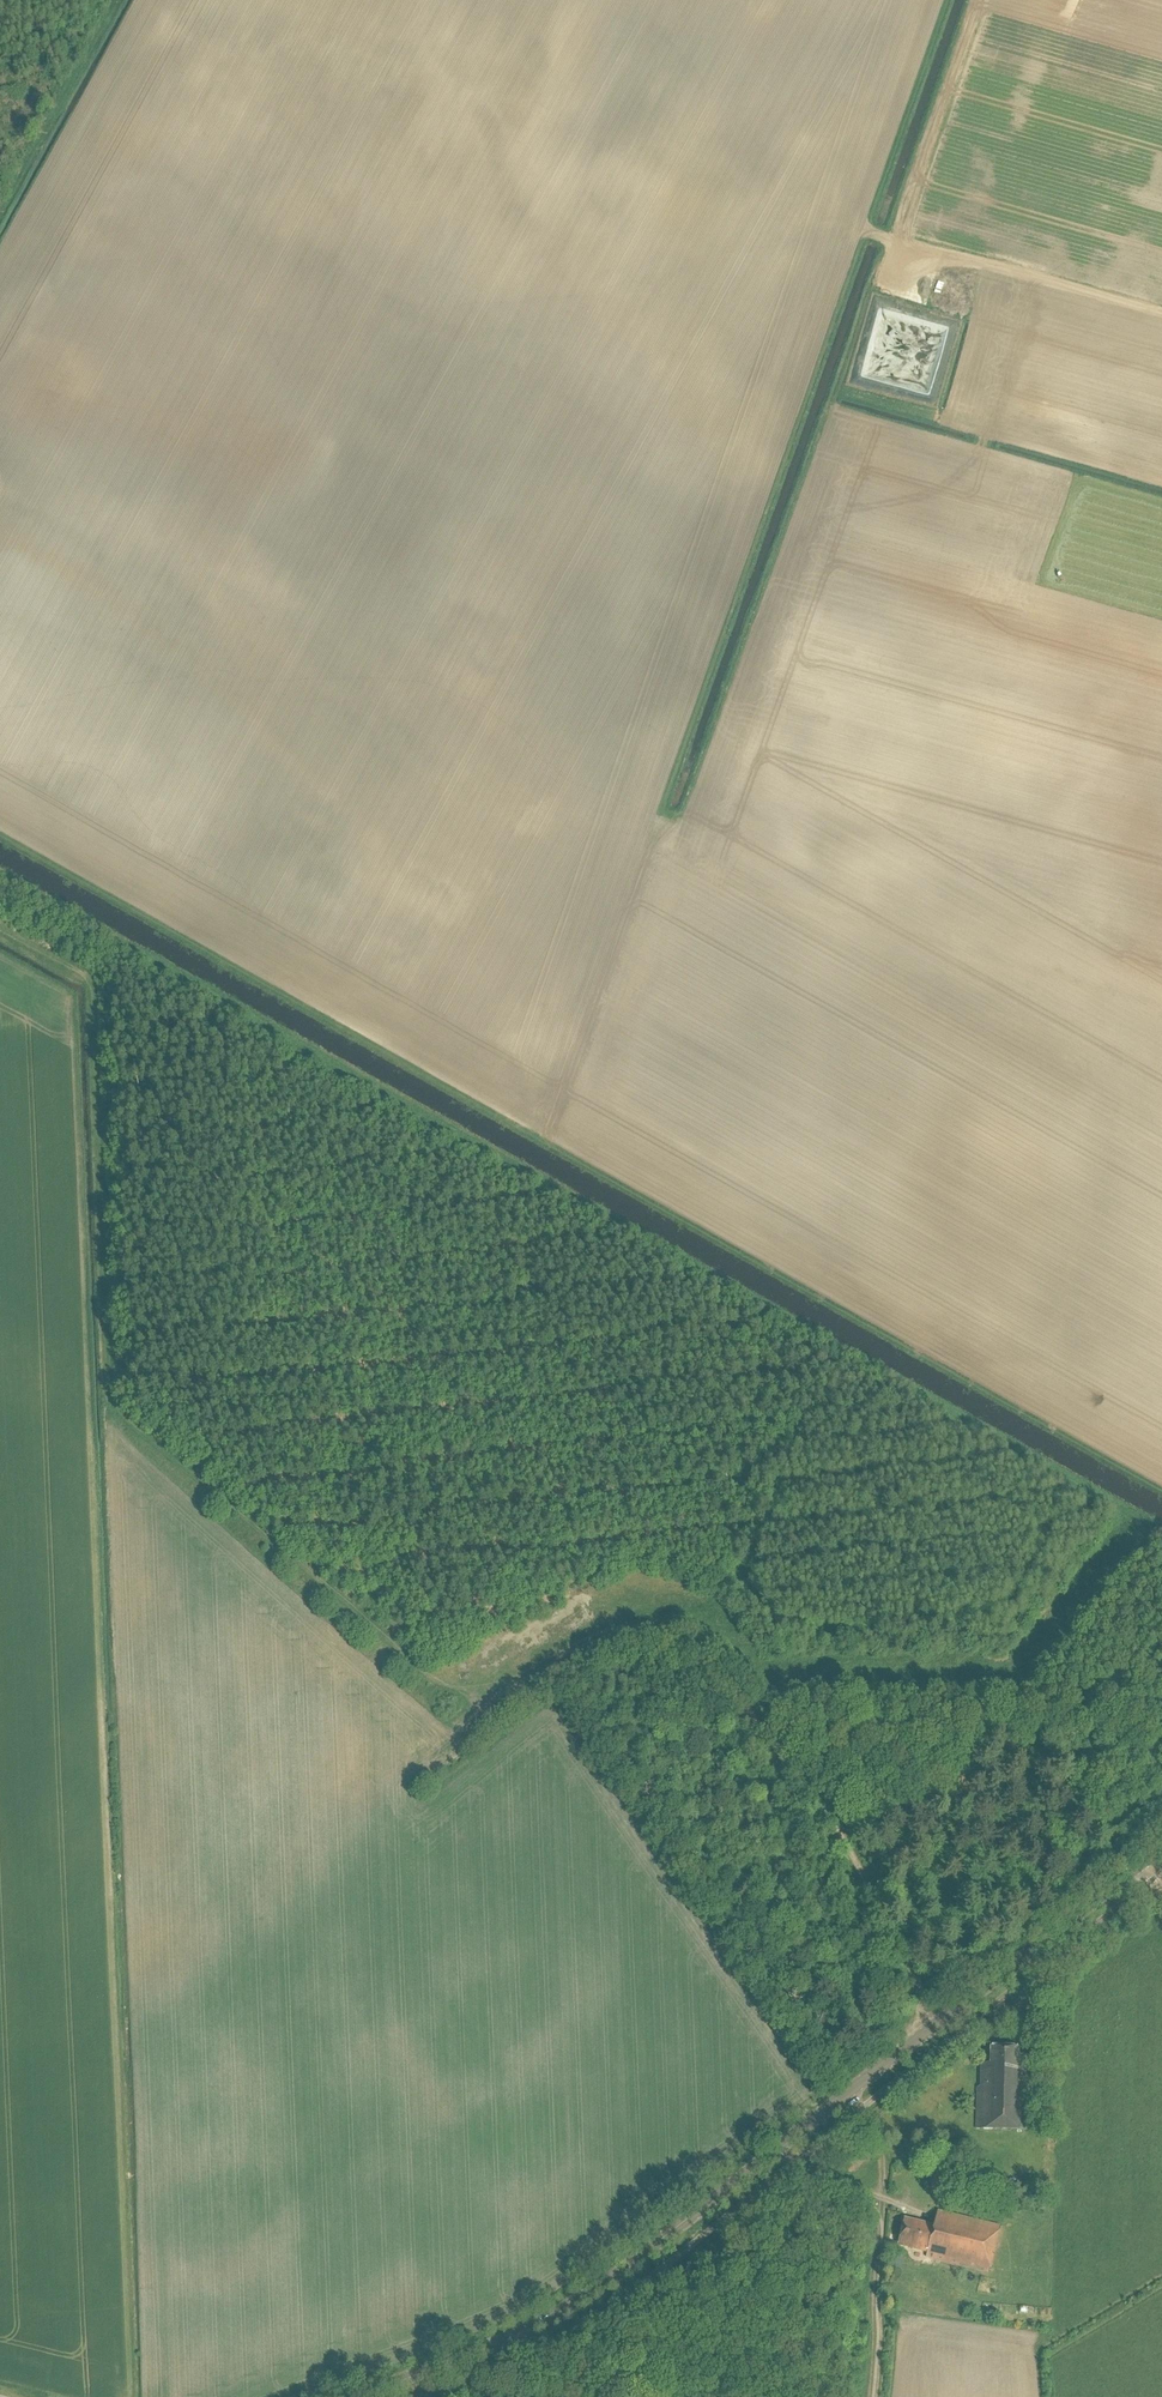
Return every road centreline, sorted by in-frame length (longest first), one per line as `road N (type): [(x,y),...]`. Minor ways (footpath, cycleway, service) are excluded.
road 1 (track): [(1161,1535),(0,877)]
road 2 (secondary): [(357,2396),(499,2342),(571,2303),(1140,1865)]

